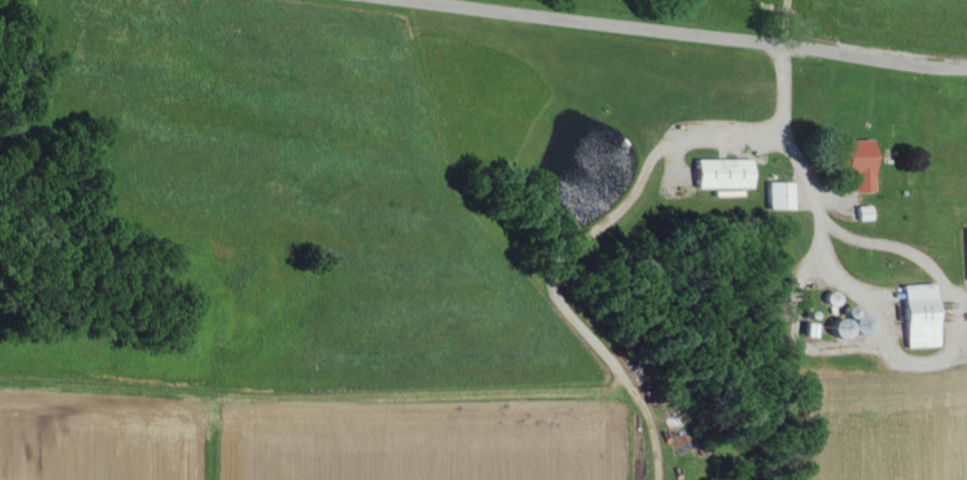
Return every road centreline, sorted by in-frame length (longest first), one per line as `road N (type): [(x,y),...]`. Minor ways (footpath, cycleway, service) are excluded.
road 1 (tertiary): [(966,72),(357,0)]

